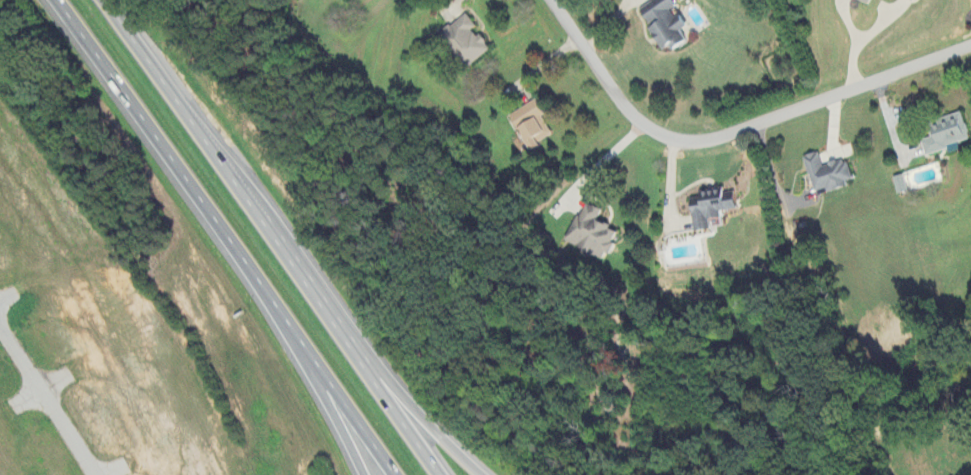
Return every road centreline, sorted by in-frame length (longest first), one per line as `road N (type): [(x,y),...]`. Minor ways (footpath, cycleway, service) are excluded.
road 1 (motorway): [(443,474),(107,0)]
road 2 (motorway): [(58,0),(393,474)]
road 3 (residential): [(970,45),(724,128),(681,132),(623,105),(551,0)]
road 4 (motorway): [(484,474),(331,316)]
road 5 (residential): [(98,474),(0,322)]
road 6 (motorway): [(275,306),(340,417)]

